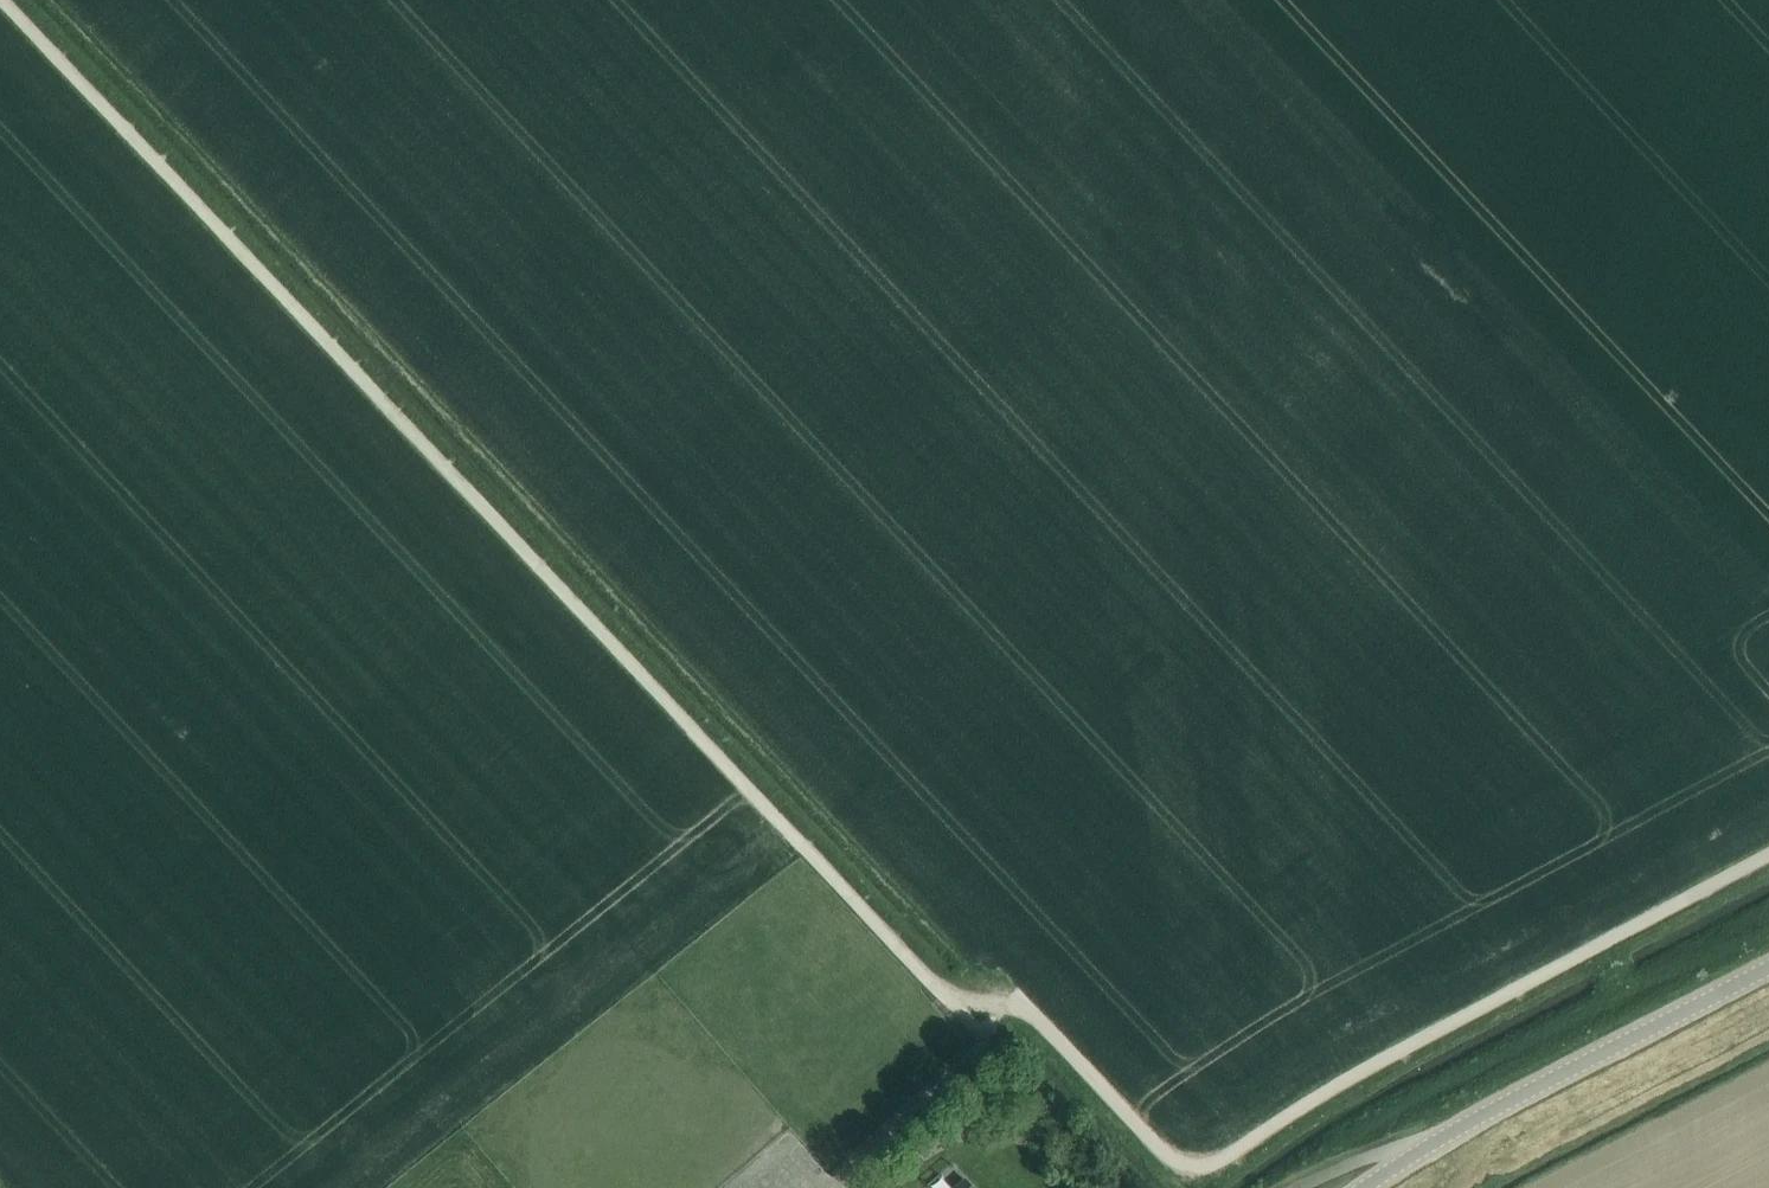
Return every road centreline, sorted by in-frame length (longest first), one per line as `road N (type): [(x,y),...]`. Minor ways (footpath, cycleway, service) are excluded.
road 1 (tertiary): [(1445,1137),(1768,973)]
road 2 (unclassified): [(1299,1187),(1445,1137)]

